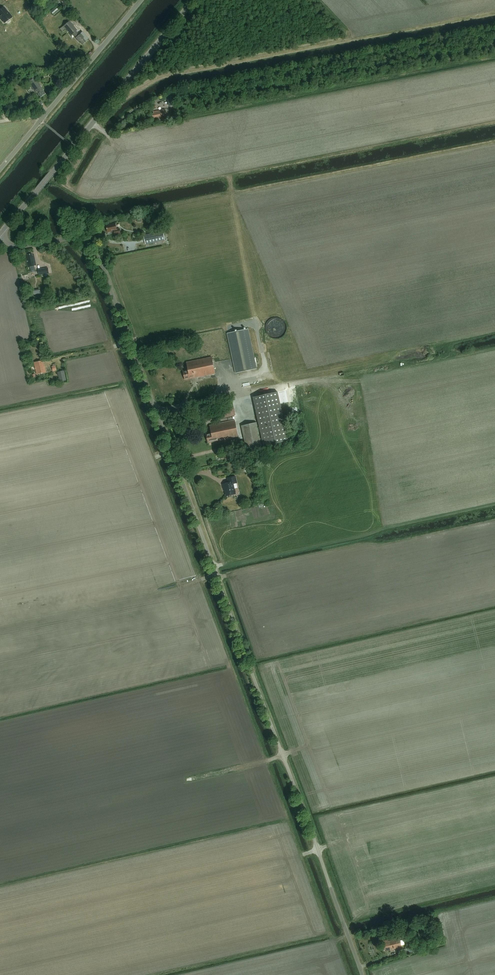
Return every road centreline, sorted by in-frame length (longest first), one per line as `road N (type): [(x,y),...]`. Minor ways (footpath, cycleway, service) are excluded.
road 1 (unclassified): [(362,974),(95,250),(74,239),(19,247),(0,237)]
road 2 (tertiary): [(92,123),(194,0)]
road 3 (unclassified): [(40,121),(142,0)]
road 4 (tertiary): [(0,234),(92,123)]

